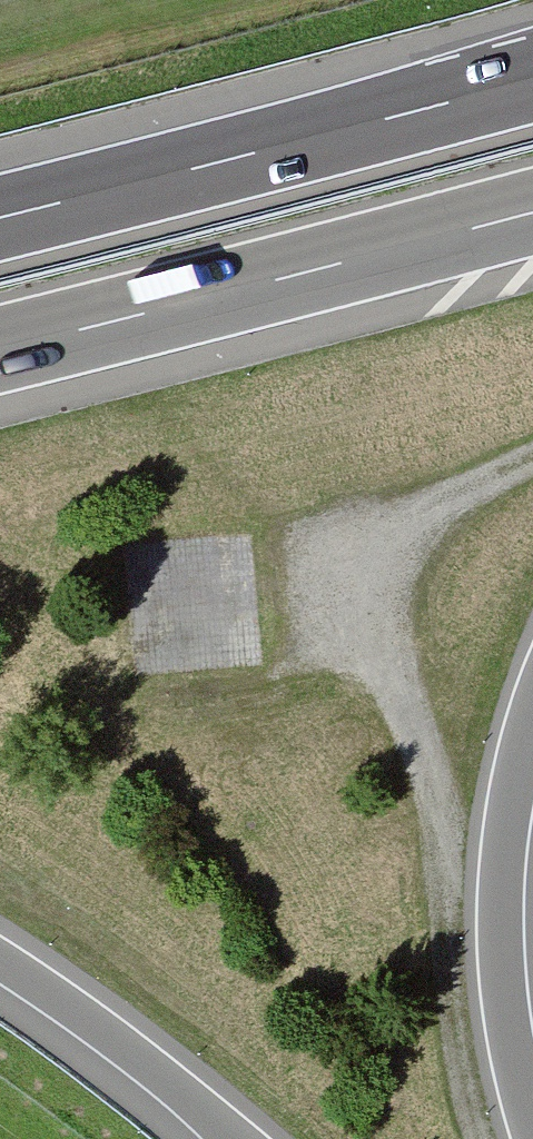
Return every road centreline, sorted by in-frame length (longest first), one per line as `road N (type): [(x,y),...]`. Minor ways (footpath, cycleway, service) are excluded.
road 1 (motorway): [(0,352),(532,214)]
road 2 (motorway): [(532,79),(0,215)]
road 3 (track): [(513,877),(448,777),(357,583),(413,527),(532,466)]
road 4 (track): [(357,583),(305,670),(243,717),(266,810),(331,857)]
road 5 (motorway): [(532,1093),(511,922),(532,751)]
road 6 (motorway): [(0,965),(230,1138)]

